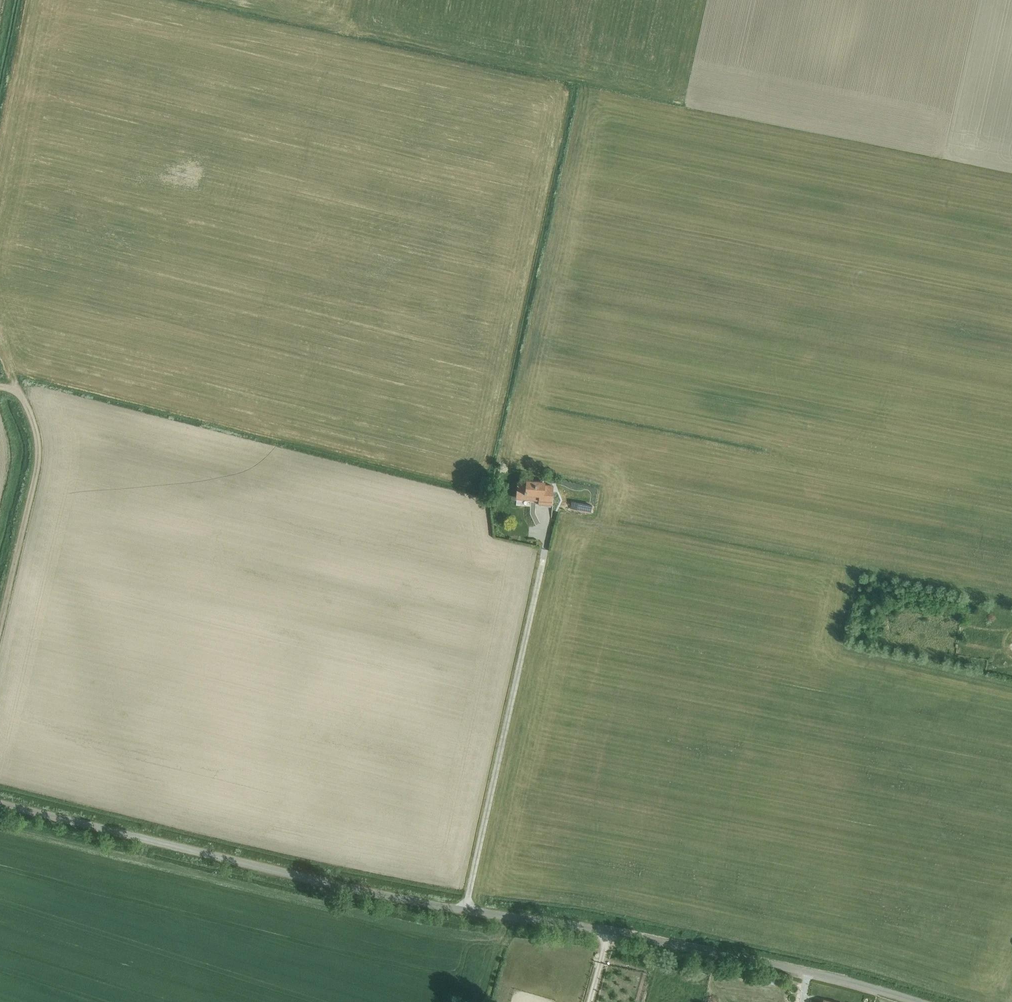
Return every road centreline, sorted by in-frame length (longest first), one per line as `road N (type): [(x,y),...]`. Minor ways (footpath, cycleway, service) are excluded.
road 1 (unclassified): [(916,1001),(652,940),(331,884),(0,803)]

